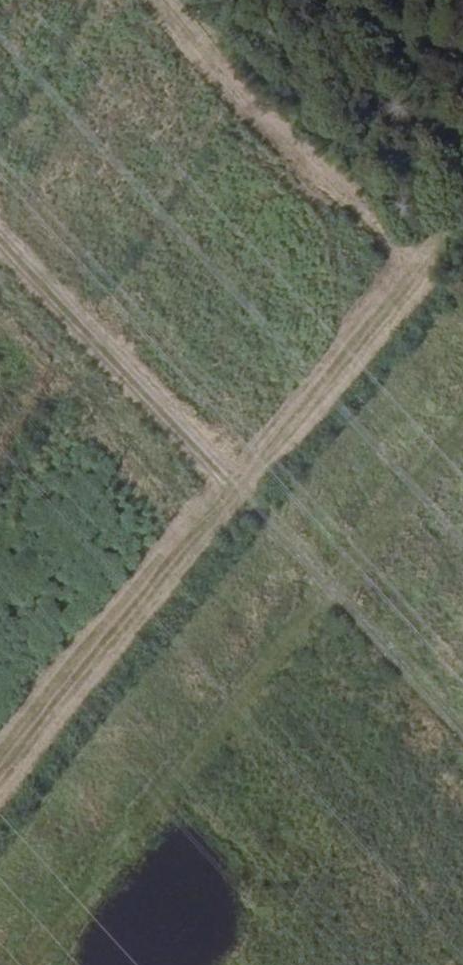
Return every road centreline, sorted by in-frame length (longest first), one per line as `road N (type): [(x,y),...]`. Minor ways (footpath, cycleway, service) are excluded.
road 1 (track): [(0,236),(462,733)]
road 2 (track): [(51,964),(462,440)]

